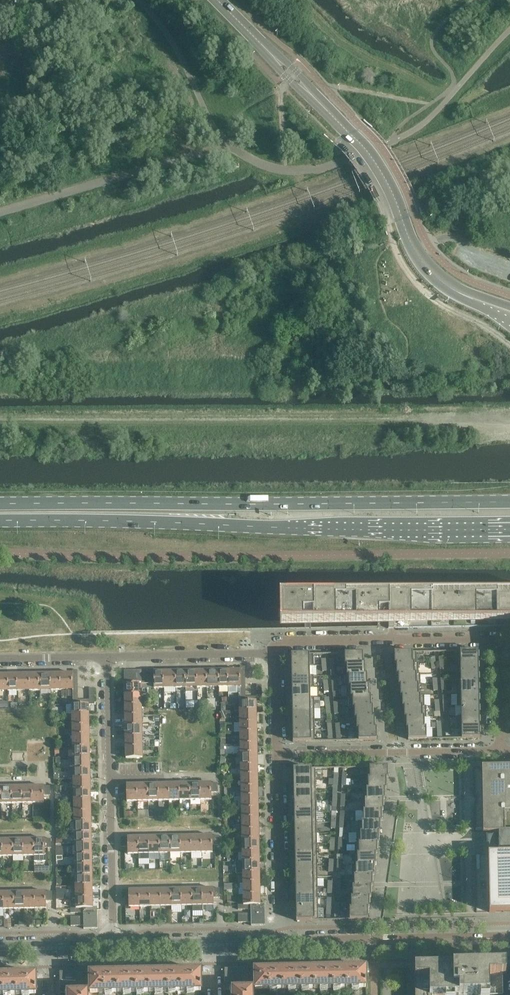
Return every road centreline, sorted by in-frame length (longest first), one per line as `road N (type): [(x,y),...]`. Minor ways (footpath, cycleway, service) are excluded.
road 1 (primary): [(0,520),(509,530)]
road 2 (primary): [(509,501),(0,504)]
road 3 (residential): [(500,753),(499,638),(286,642),(275,654)]
road 4 (tertiary): [(415,251),(387,185),(358,142),(218,0)]
road 5 (tertiary): [(278,945),(509,940)]
road 6 (residential): [(277,758),(500,753)]
road 7 (residential): [(277,758),(278,945)]
road 8 (residential): [(104,657),(275,654)]
road 9 (residential): [(112,948),(108,778)]
road 10 (residential): [(108,778),(104,657)]
road 11 (tertiary): [(415,251),(438,284),(509,321)]

